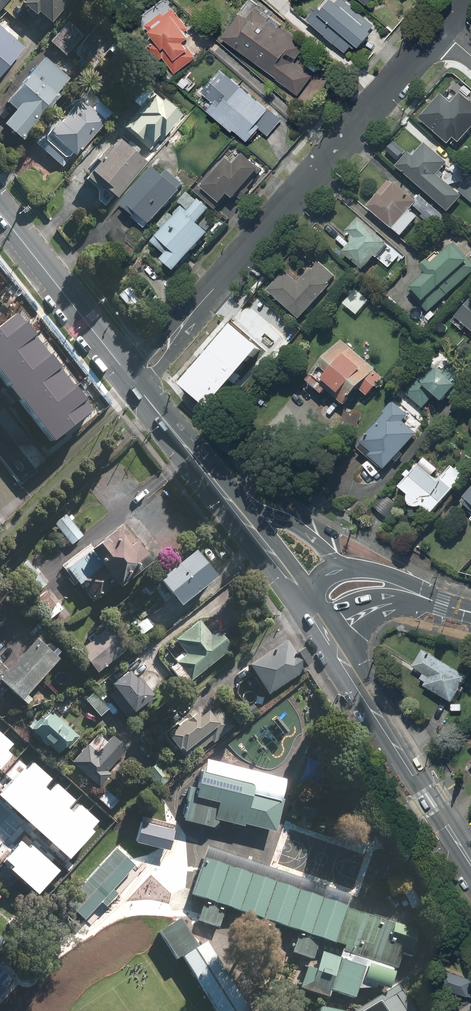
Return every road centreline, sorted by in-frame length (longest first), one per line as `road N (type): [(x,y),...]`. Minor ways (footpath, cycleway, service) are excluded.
road 1 (residential): [(135,383),(439,28)]
road 2 (secondary): [(329,630),(470,860)]
road 3 (secondary): [(0,212),(135,383)]
road 4 (tertiary): [(203,466),(304,530),(337,570)]
road 5 (secondary): [(203,466),(306,595)]

